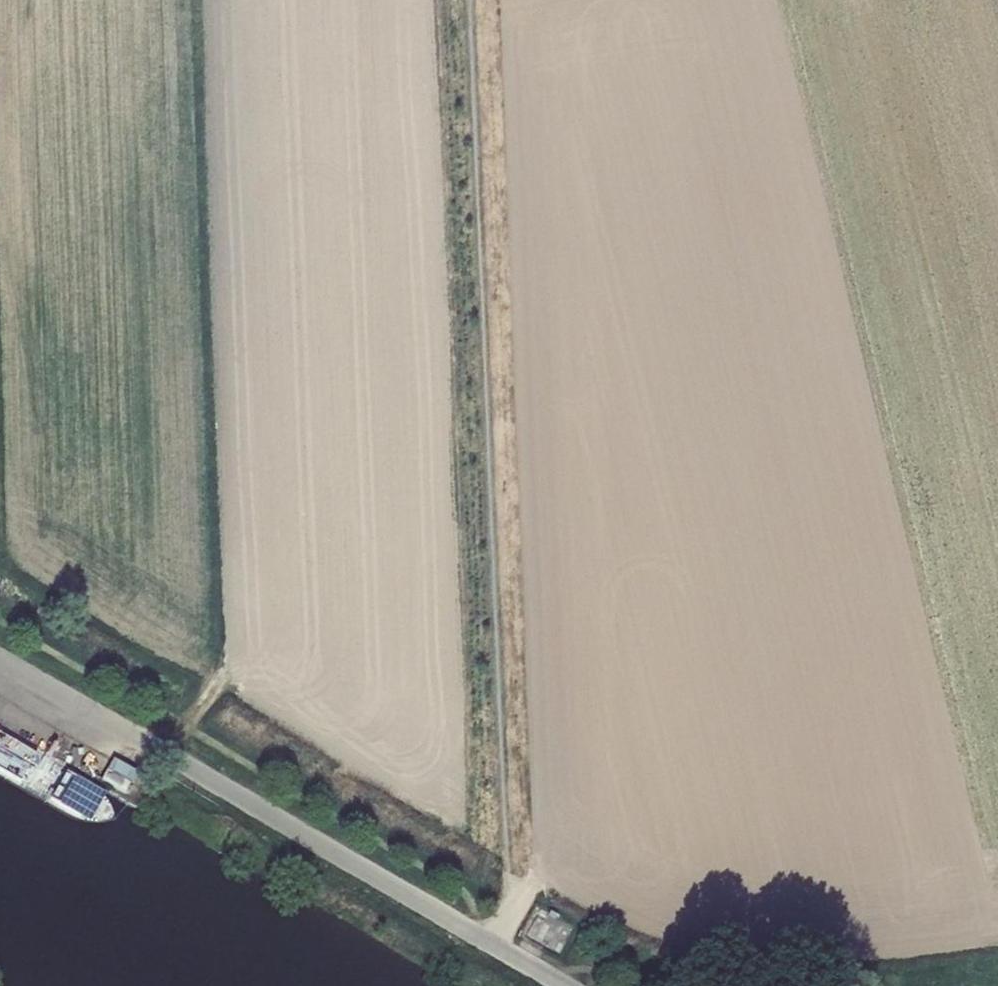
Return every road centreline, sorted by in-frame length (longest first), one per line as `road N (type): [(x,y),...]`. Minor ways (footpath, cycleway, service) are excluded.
road 1 (unclassified): [(0,665),(573,985)]

